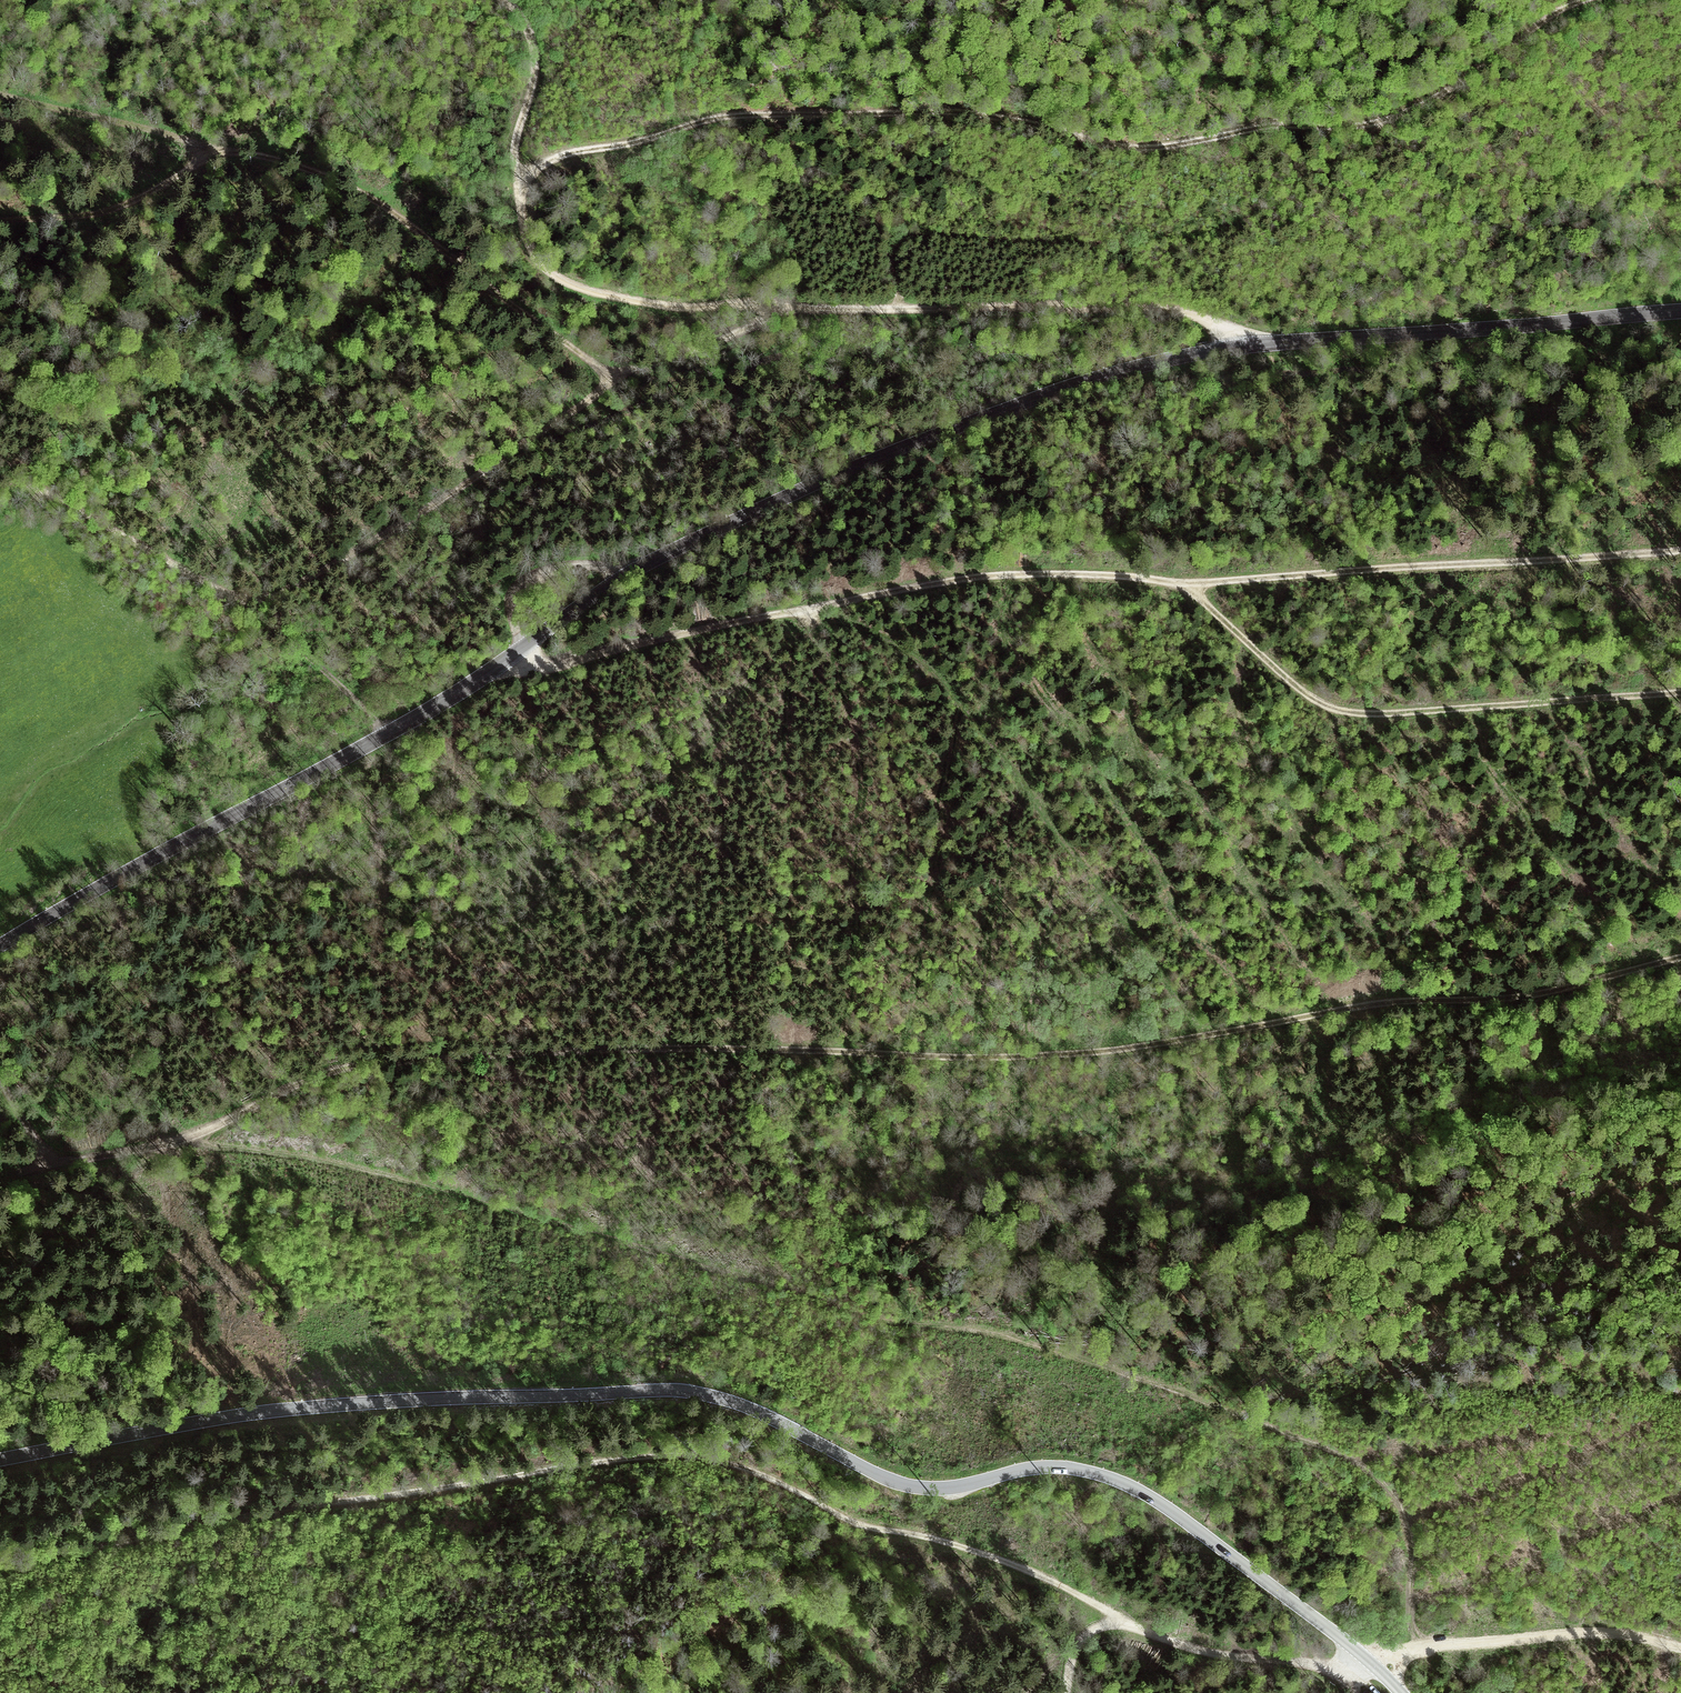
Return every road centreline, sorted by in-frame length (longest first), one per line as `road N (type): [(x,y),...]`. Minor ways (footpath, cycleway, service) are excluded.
road 1 (tertiary): [(1680,312),(1245,345),(1067,386),(859,465),(636,571),(435,706),(0,946)]
road 2 (track): [(162,1143),(373,1063),(731,1049),(939,1058),(1092,1054),(1360,1008),(1486,1001),(1680,957)]
road 3 (tertiary): [(1399,1692),(1334,1632),(1137,1488),(1059,1466),(929,1489),(887,1479),(740,1404),(688,1390),(270,1410),(0,1460)]
road 4 (track): [(1680,550),(1194,579),(988,578),(560,663),(521,649),(515,601),(529,584),(580,568),(636,571)]
road 5 (track): [(0,1568),(334,1500),(675,1454),(731,1463),(866,1527),(992,1555),(1120,1621)]
road 6 (track): [(518,178),(577,152),(730,115),(959,111),(1102,145),(1166,146),(1270,124),(1383,121)]
road 7 (track): [(707,1267),(324,1162),(162,1143),(50,1162),(0,1094)]
road 8 (track): [(224,598),(279,591),(444,496),(578,403),(788,305)]
road 9 (track): [(1194,579),(1259,652),(1313,699),(1340,711),(1409,714),(1680,691)]
road 10 (track): [(902,308),(1174,306),(1222,316),(1245,345)]
road 11 (track): [(518,178),(525,222),(541,254),(588,286),(671,304),(788,305)]
road 12 (track): [(224,598),(52,495),(0,476)]
road 13 (track): [(1437,1649),(1604,1633),(1680,1647)]
road 14 (track): [(1120,1621),(1214,1654),(1355,1672)]
road 15 (track): [(1383,121),(1455,86),(1551,14),(1584,0)]
road 16 (track): [(389,731),(326,671),(224,598)]
road 17 (track): [(502,0),(533,36),(518,178)]
road 18 (track): [(667,131),(682,63),(710,0)]

